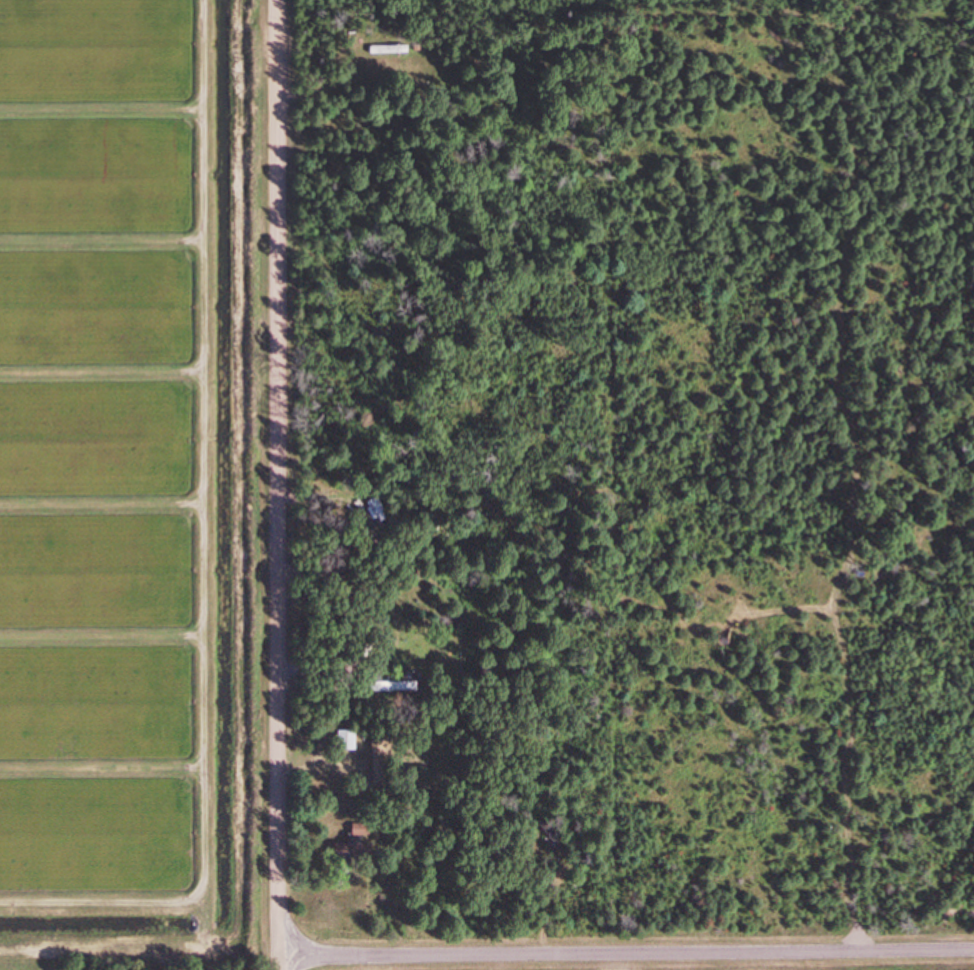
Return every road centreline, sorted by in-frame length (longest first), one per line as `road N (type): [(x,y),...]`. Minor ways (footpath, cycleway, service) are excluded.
road 1 (residential): [(279,969),(278,0)]
road 2 (residential): [(279,955),(973,949)]

